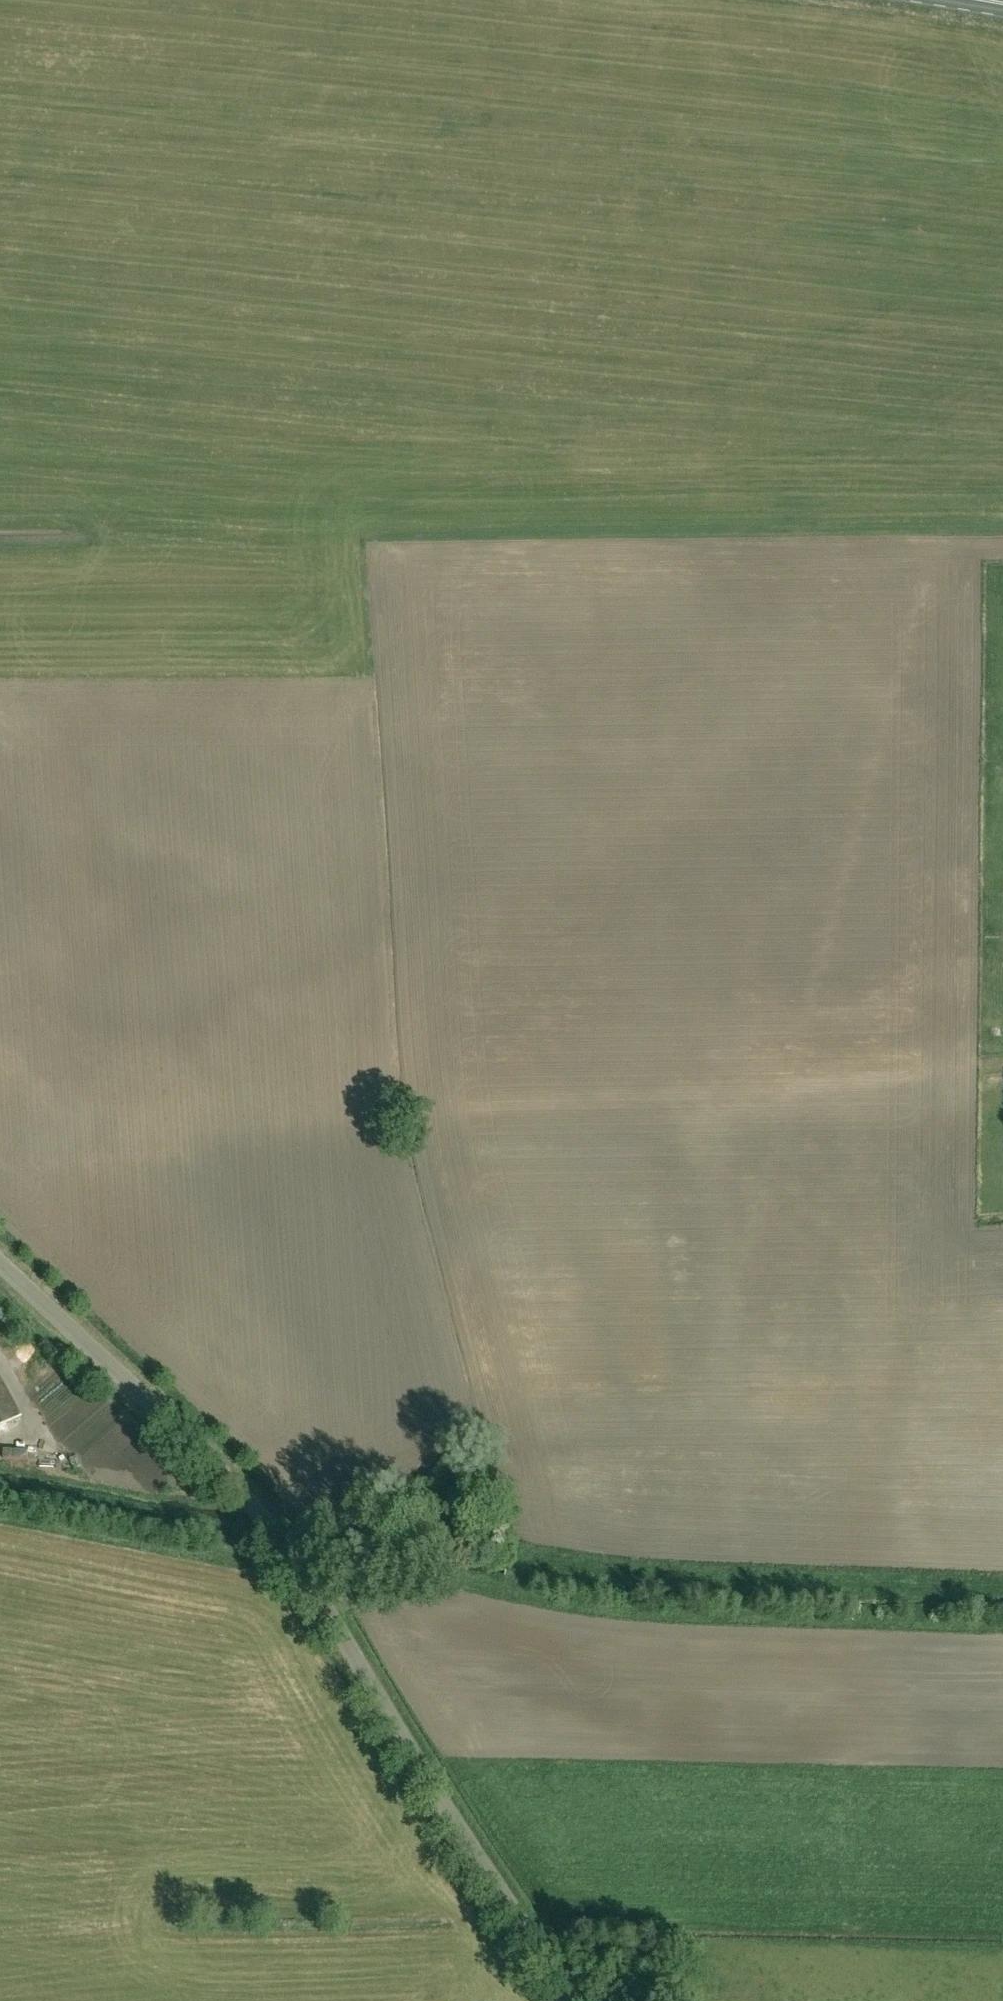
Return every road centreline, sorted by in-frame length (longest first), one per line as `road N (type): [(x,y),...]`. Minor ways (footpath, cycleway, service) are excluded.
road 1 (unclassified): [(577,2000),(261,1513),(0,1264)]

